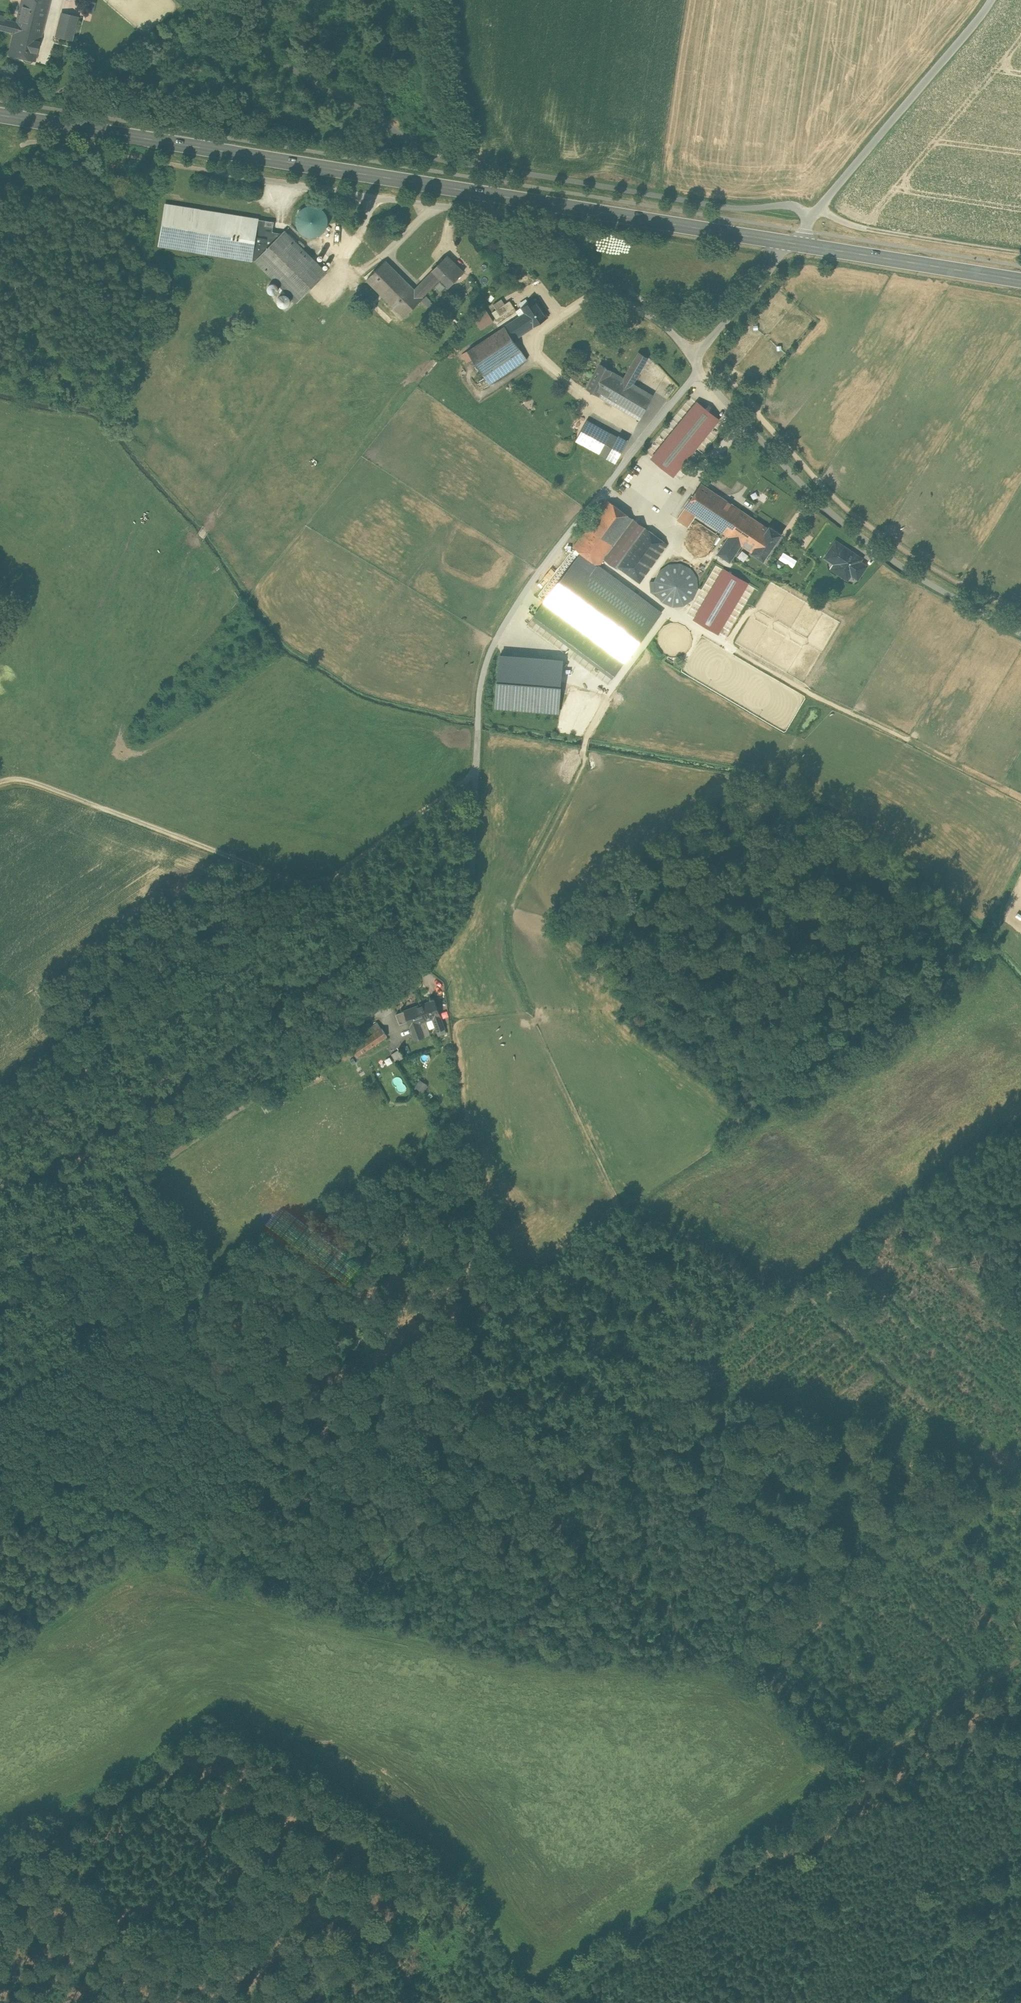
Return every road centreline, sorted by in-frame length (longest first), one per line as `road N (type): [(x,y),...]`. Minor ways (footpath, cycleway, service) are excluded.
road 1 (track): [(1020,1630),(950,1553),(940,1522),(951,1472),(940,1456),(699,1392),(674,1396),(504,1519),(409,1507),(285,1456)]
road 2 (track): [(0,1654),(665,1194)]
road 3 (secondary): [(795,243),(0,114)]
road 4 (unclassified): [(44,146),(519,219),(670,327),(695,357)]
road 5 (unclassified): [(811,215),(787,204),(734,207),(450,160),(188,0)]
road 6 (track): [(0,780),(25,779),(298,883),(329,880),(477,772)]
road 7 (track): [(375,1014),(0,1266)]
road 8 (unclassified): [(1020,635),(903,569),(832,511),(698,374),(695,357)]
road 9 (unclassified): [(991,0),(811,215)]
road 10 (secondary): [(1020,279),(795,243)]
road 11 (track): [(834,1784),(1020,1658)]
road 12 (track): [(821,205),(841,222),(867,229),(1020,253)]
road 13 (track): [(884,2002),(1020,1875)]
road 14 (unclassified): [(795,243),(695,357)]

